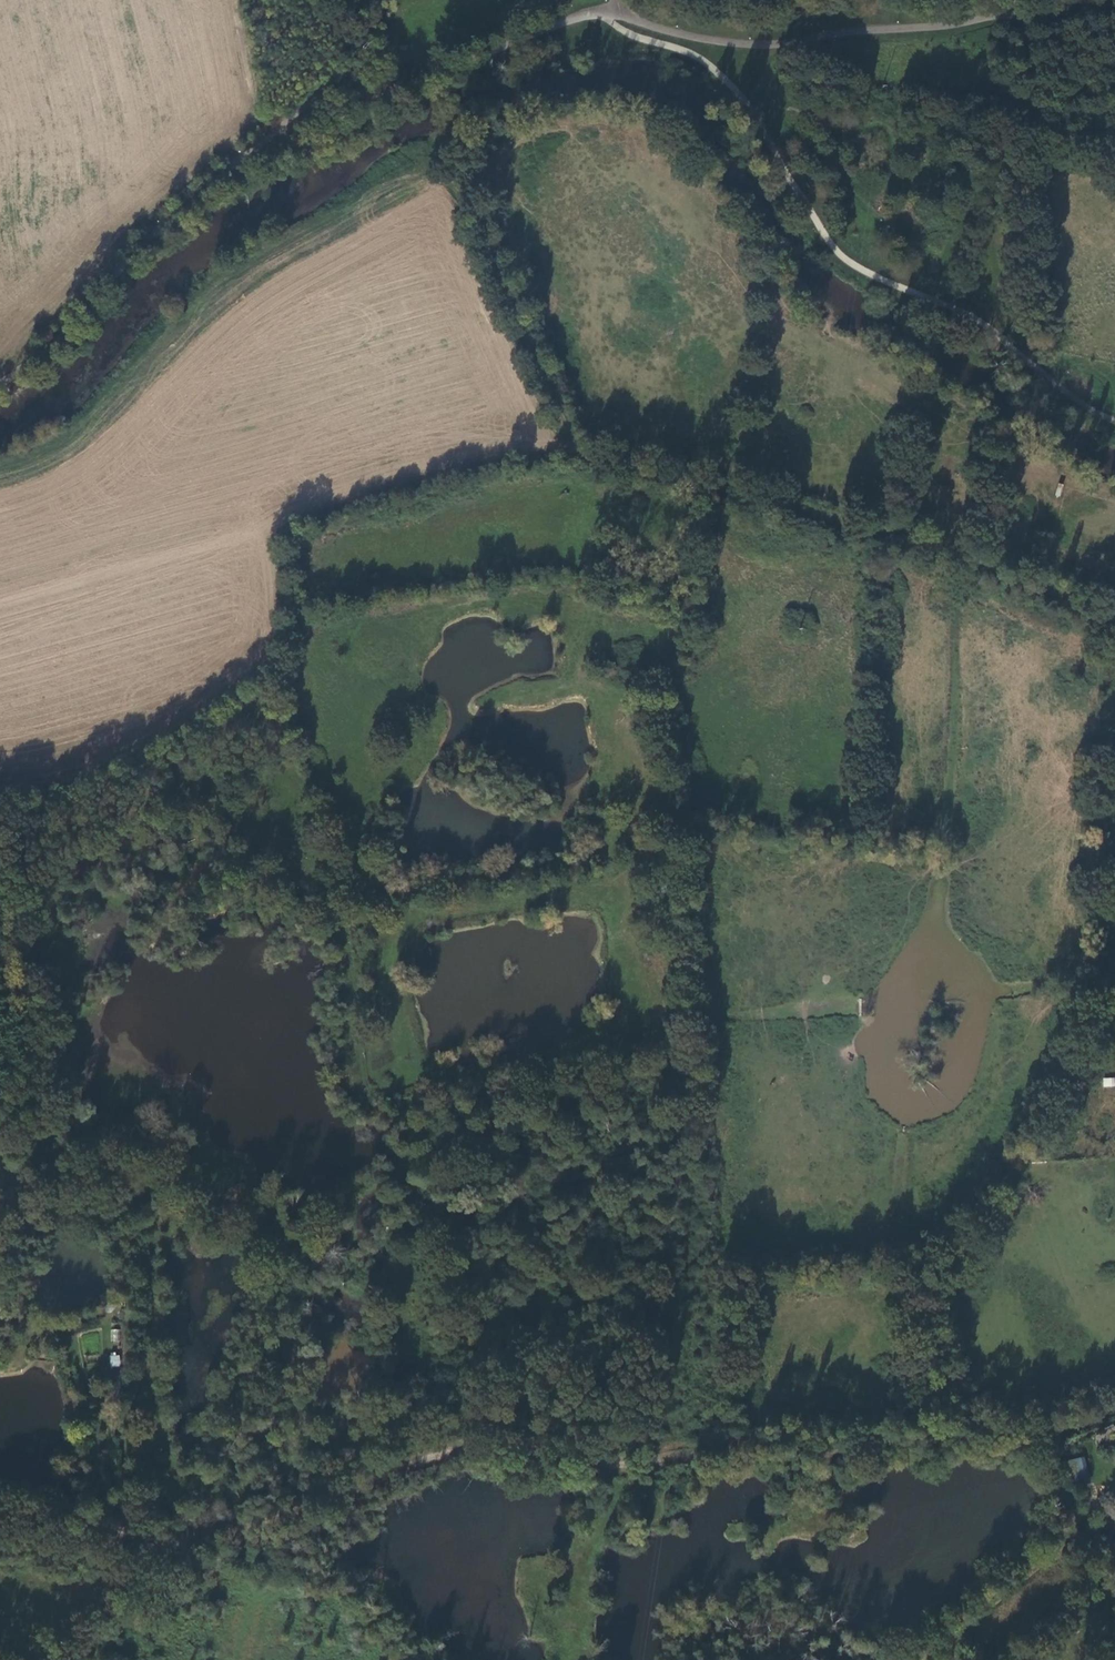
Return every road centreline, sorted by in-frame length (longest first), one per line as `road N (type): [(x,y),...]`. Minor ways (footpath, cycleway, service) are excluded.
road 1 (track): [(1114,1408),(1042,1446),(872,1439),(497,1462),(262,1524),(108,1533),(0,1519)]
road 2 (track): [(1114,623),(855,526),(565,448),(422,478),(325,511)]
road 3 (track): [(565,448),(455,195)]

